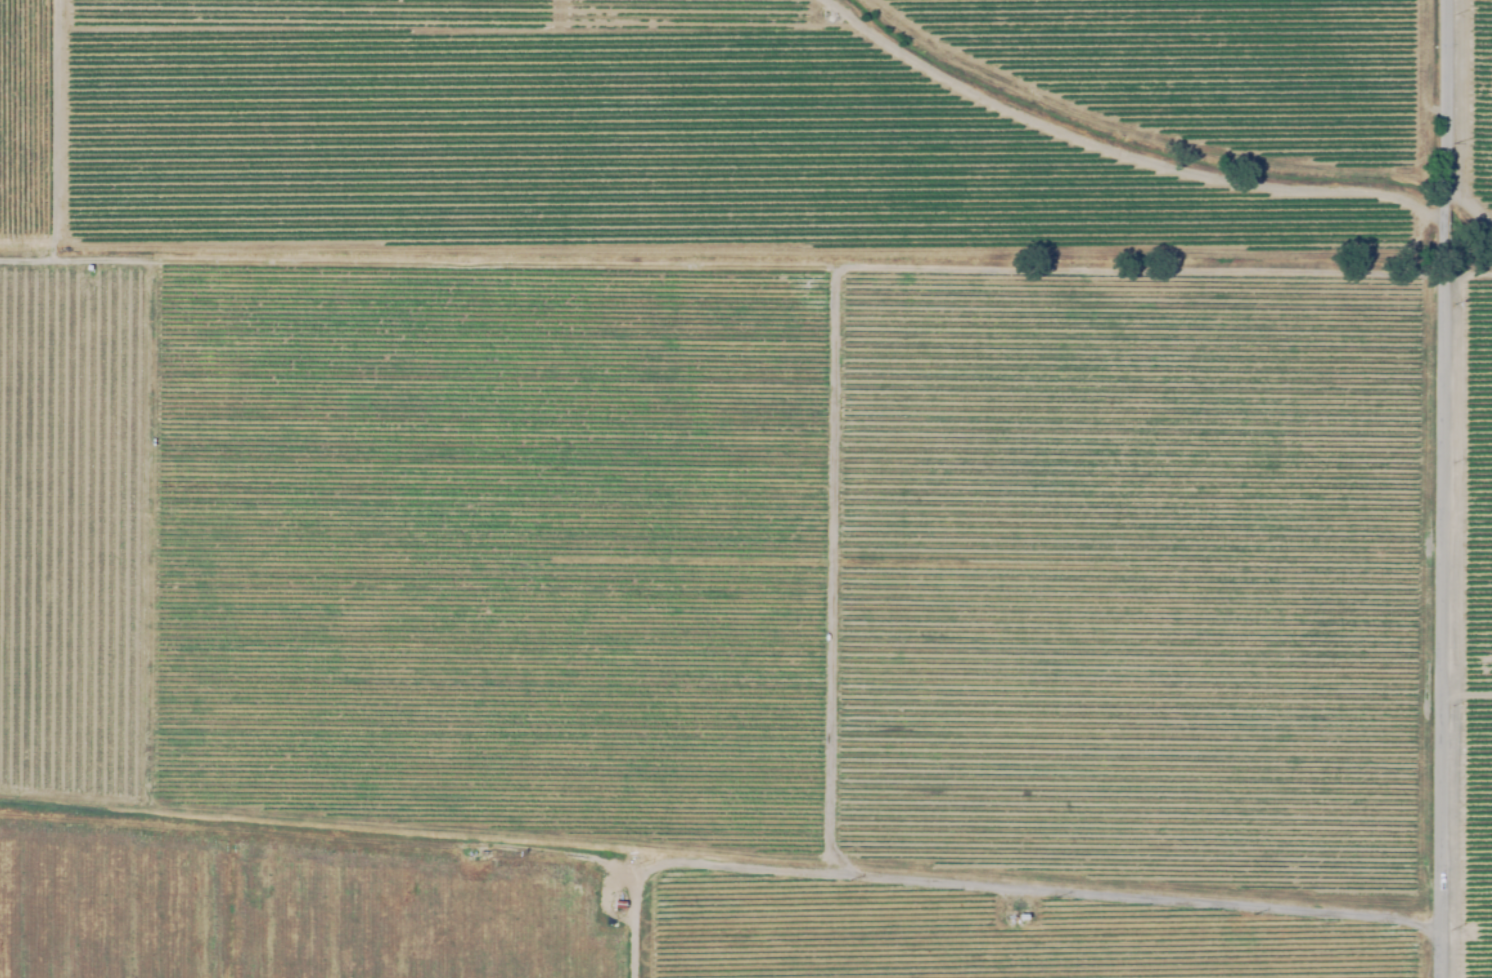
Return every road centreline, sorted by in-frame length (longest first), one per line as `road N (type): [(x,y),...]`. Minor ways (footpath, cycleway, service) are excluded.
road 1 (residential): [(1430,977),(1433,0)]

